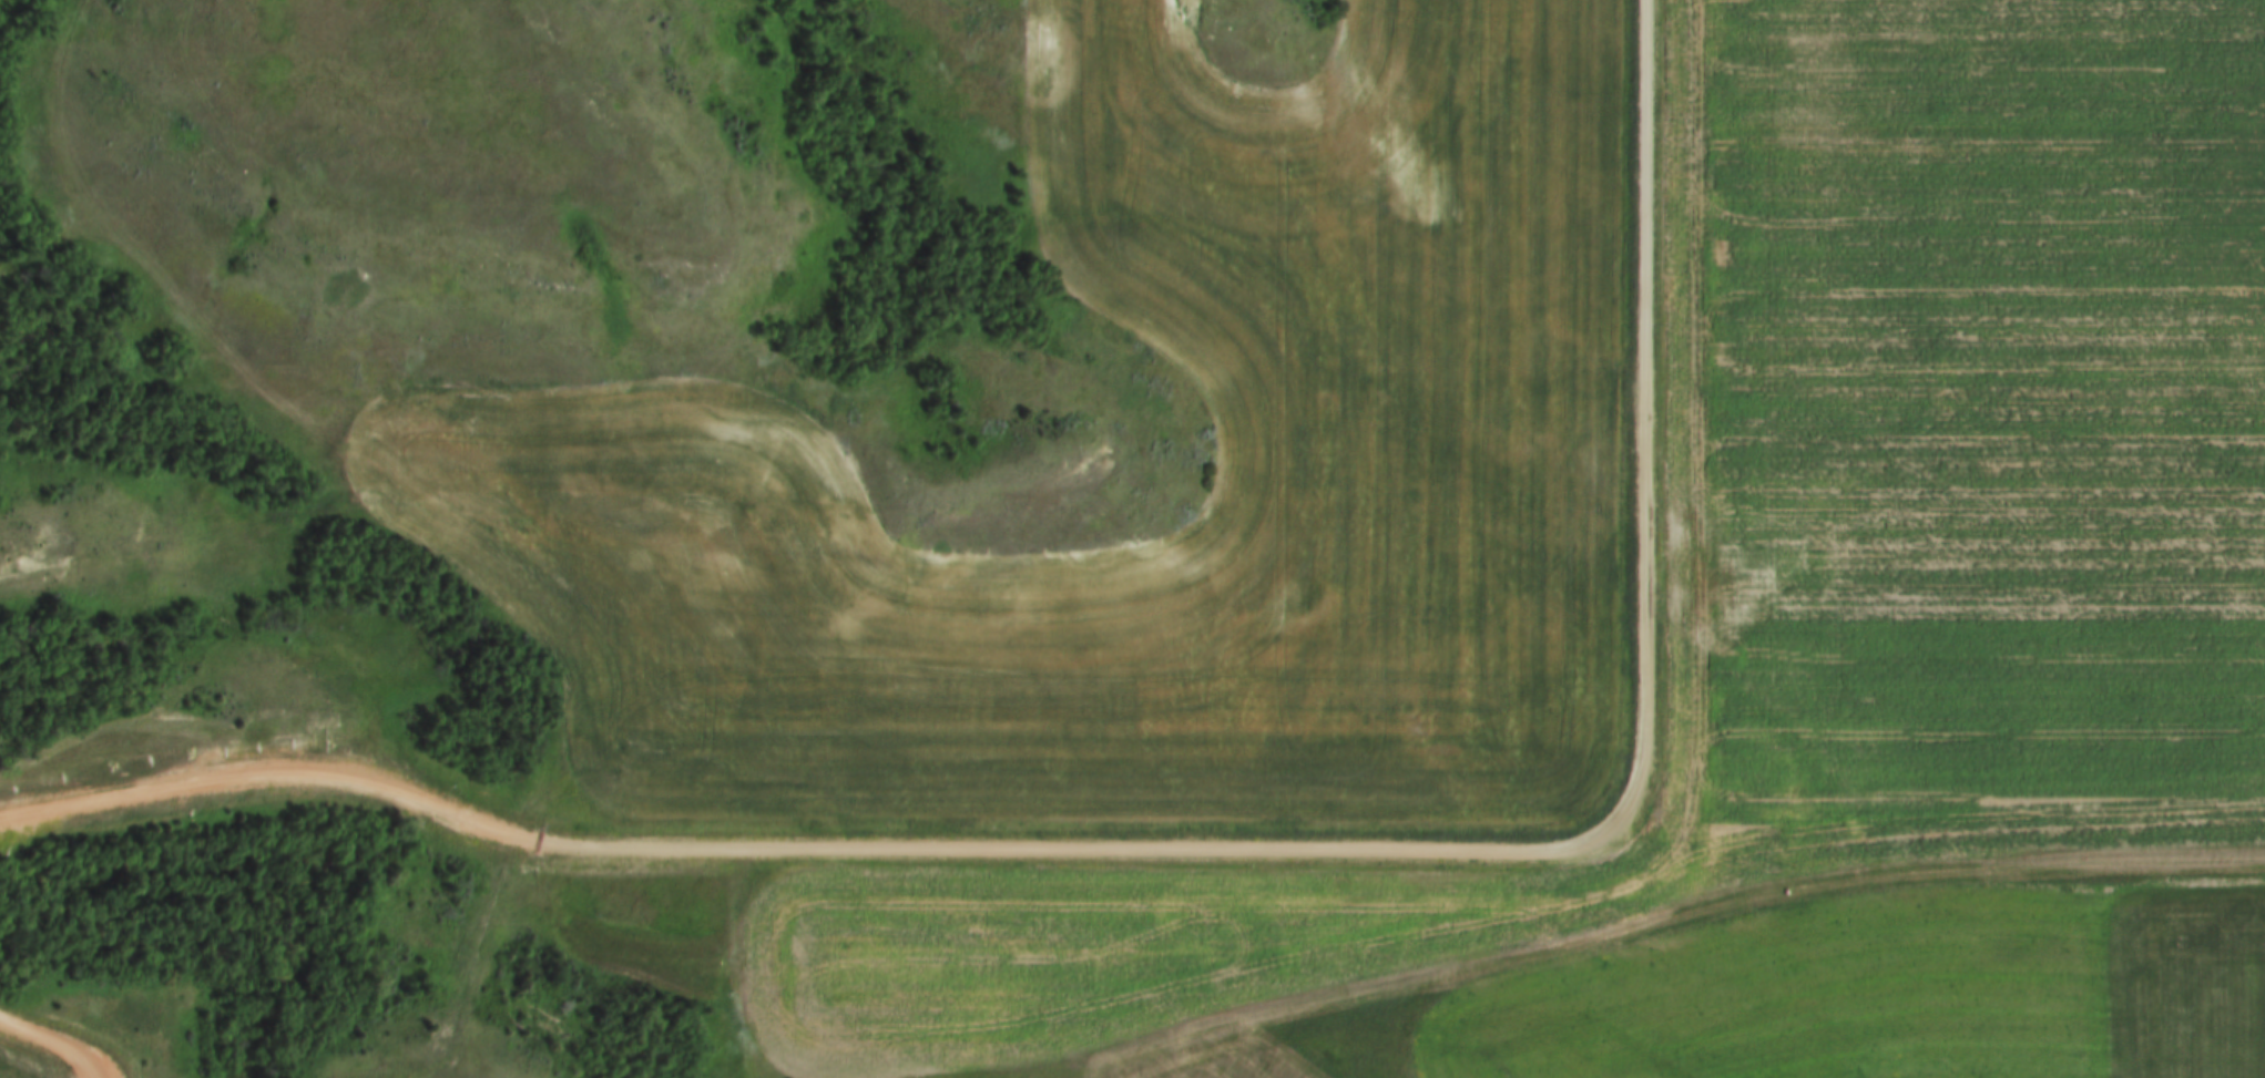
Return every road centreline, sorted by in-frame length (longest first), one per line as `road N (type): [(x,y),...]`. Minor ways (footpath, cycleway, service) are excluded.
road 1 (track): [(0,273),(50,248),(73,226),(55,104),(70,31),(85,0)]

